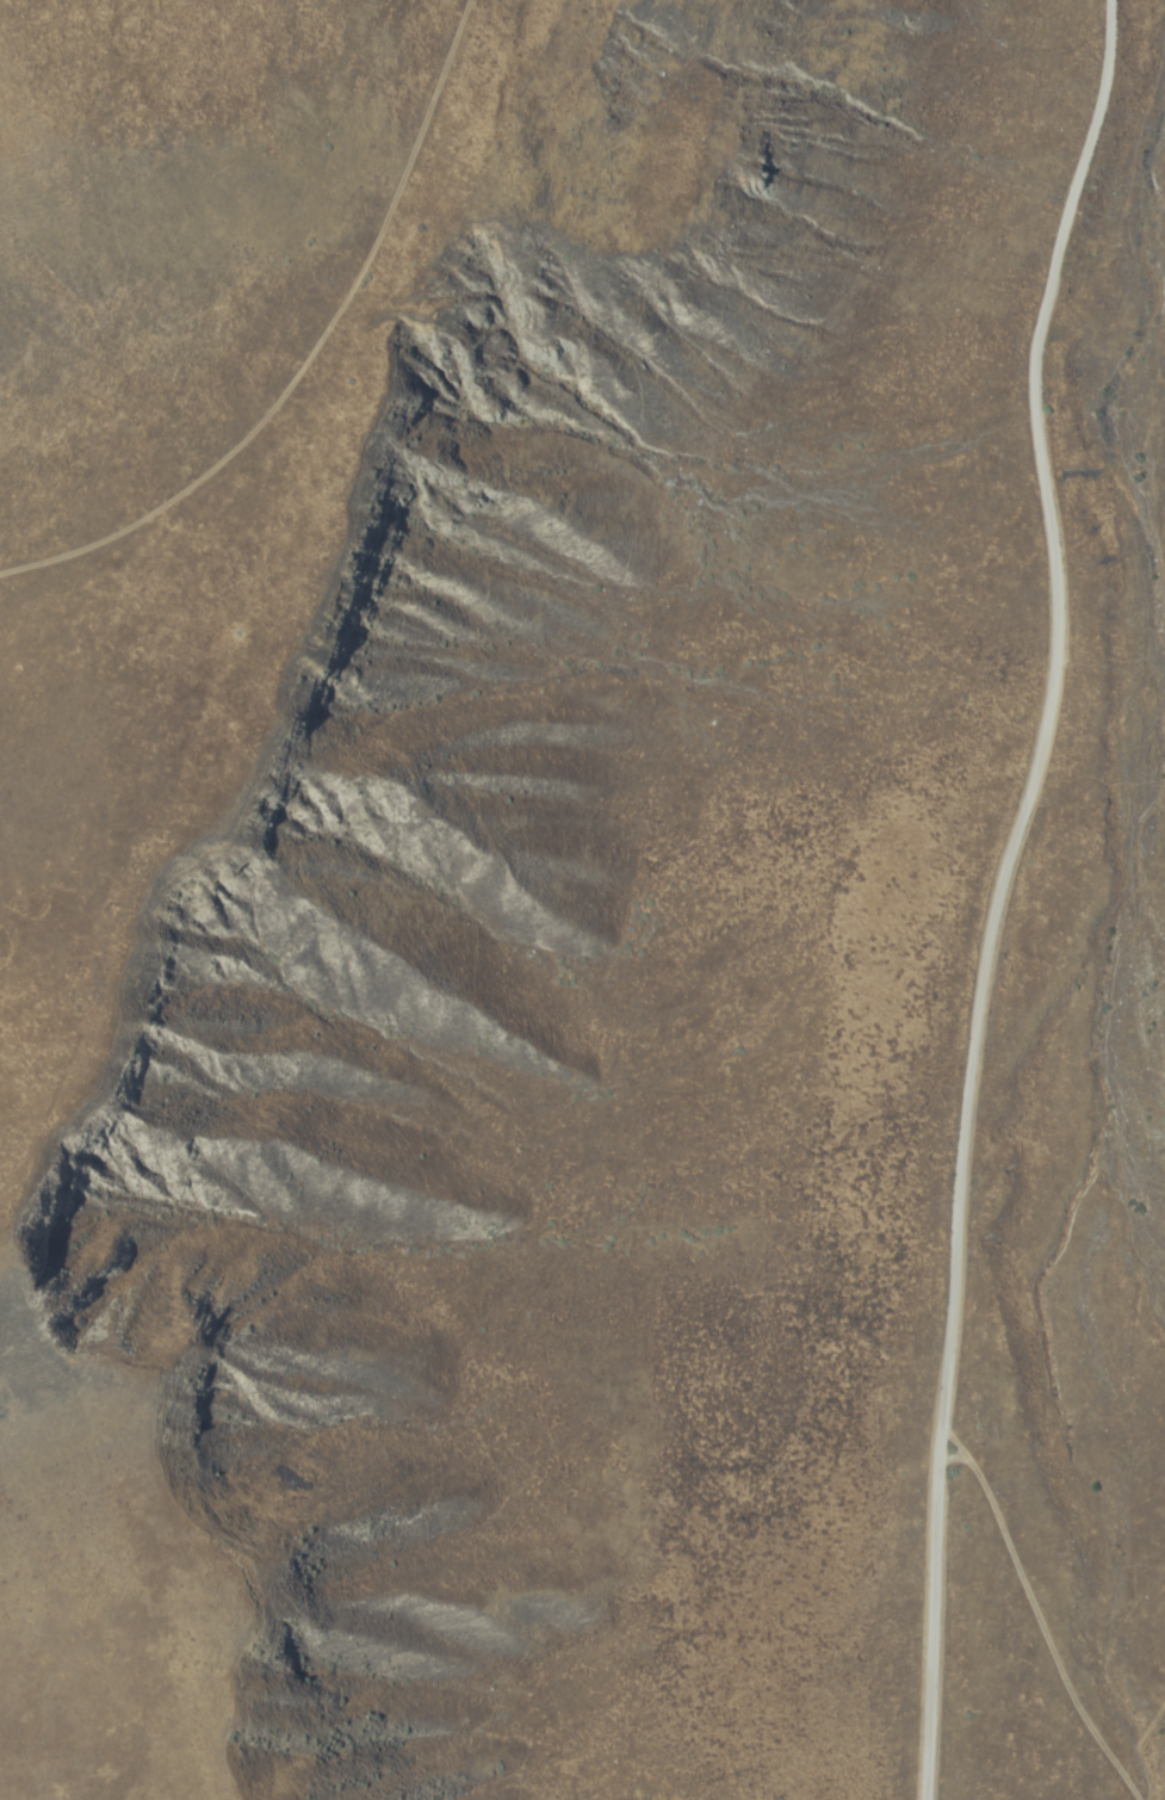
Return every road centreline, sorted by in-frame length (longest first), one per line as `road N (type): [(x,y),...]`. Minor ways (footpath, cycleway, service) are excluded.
road 1 (residential): [(938,1799),(940,1461),(962,1181),(985,979),(1051,705),(1058,643),(1035,375),(1070,209),(1099,113),(1108,0)]

